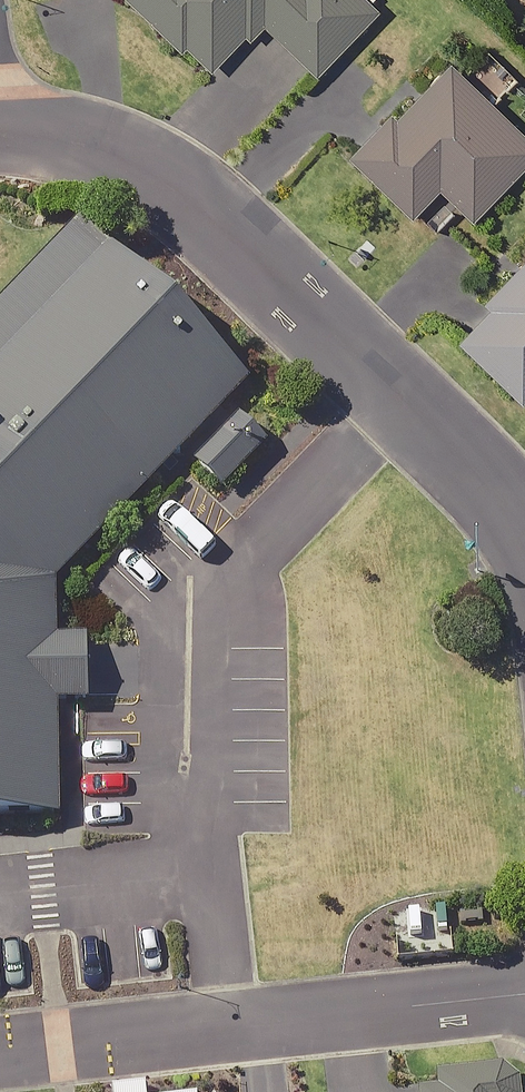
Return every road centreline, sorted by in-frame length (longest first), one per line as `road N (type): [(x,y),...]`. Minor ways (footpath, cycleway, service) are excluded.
road 1 (residential): [(524,627),(516,550),(67,167),(0,130)]
road 2 (residential): [(524,1006),(0,1061)]

